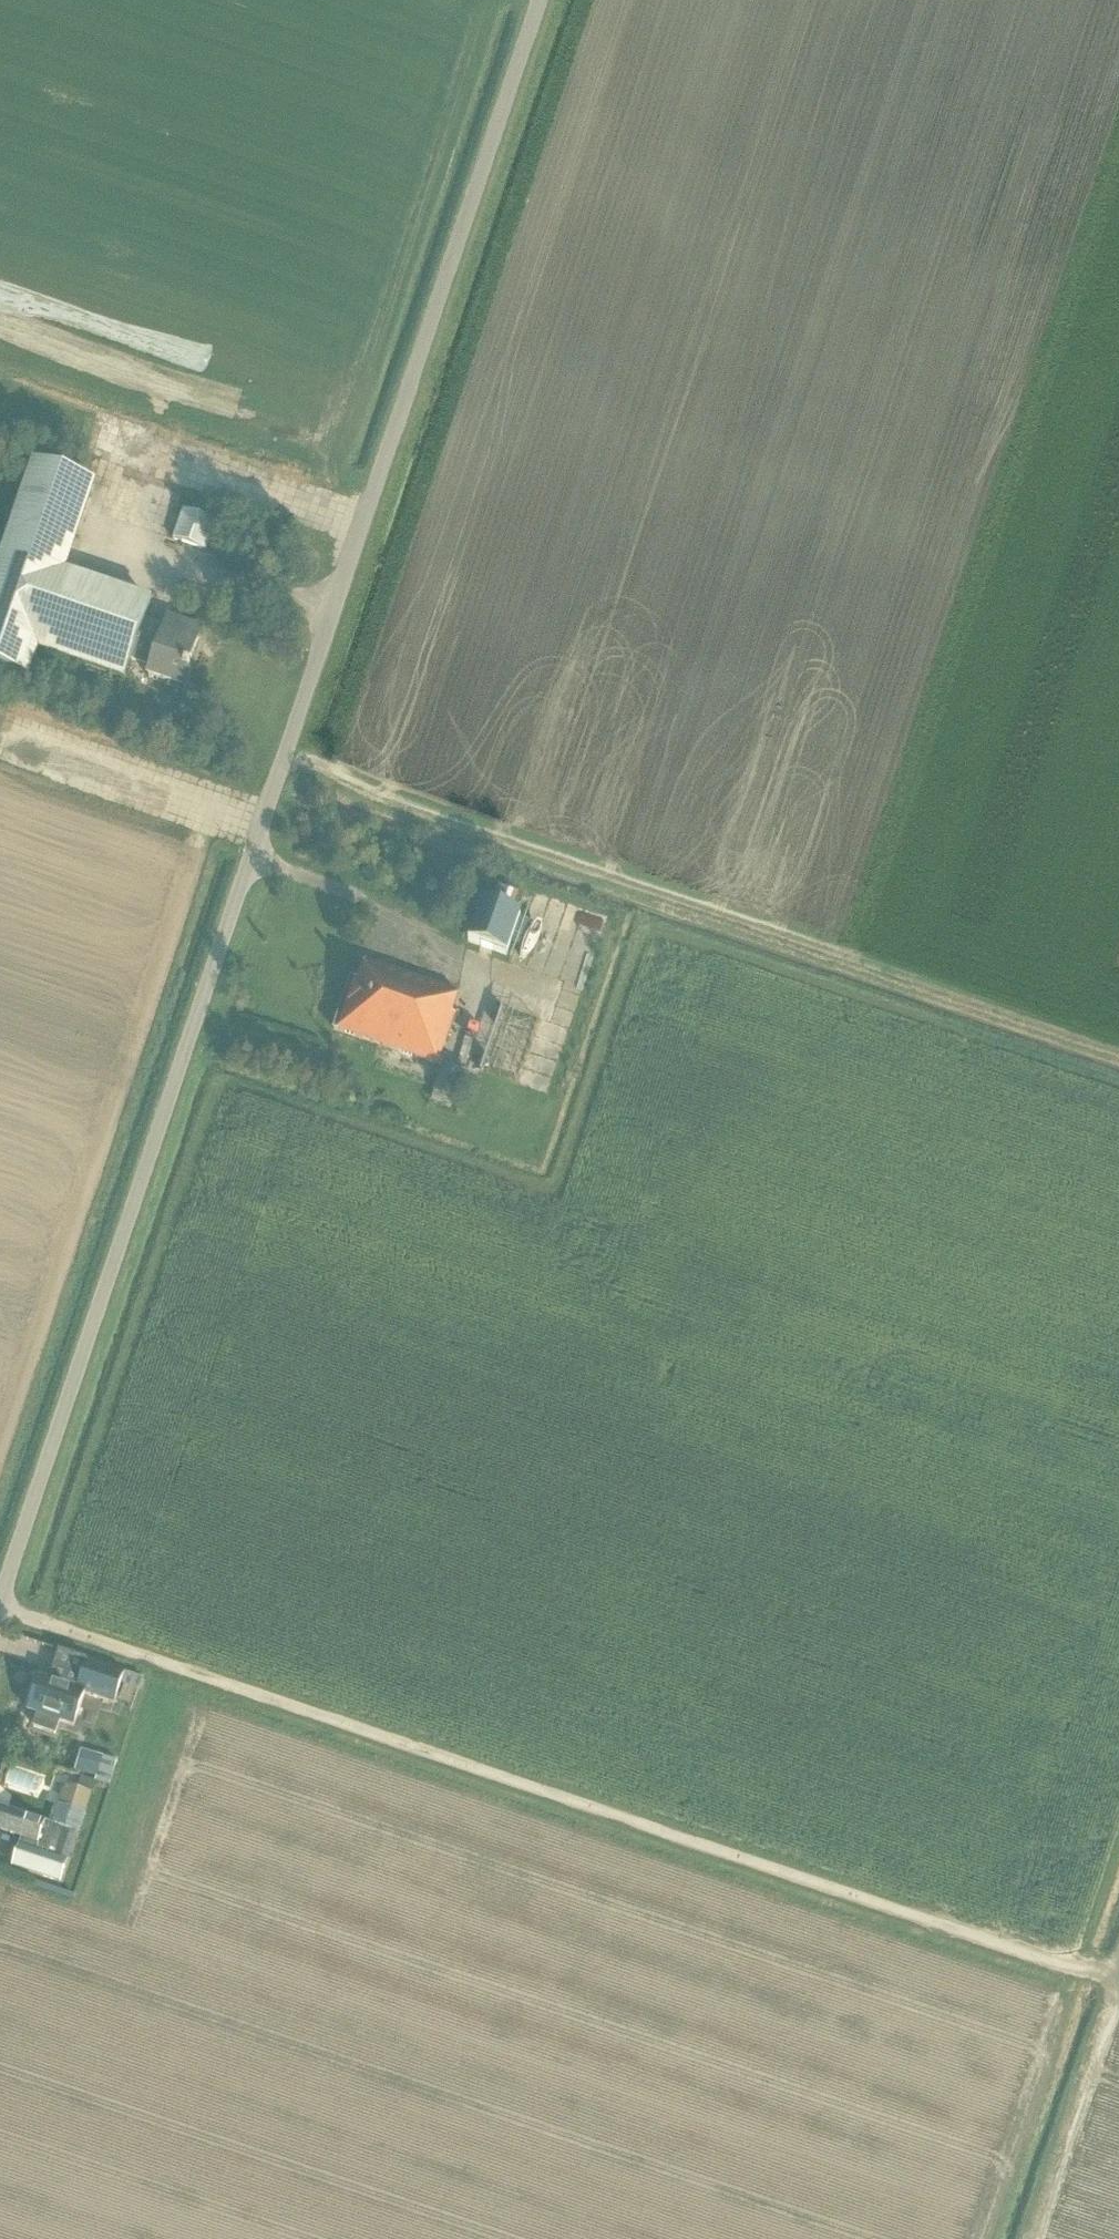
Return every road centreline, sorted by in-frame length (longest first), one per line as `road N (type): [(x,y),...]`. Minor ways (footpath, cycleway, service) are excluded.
road 1 (unclassified): [(0,1609),(537,0)]

